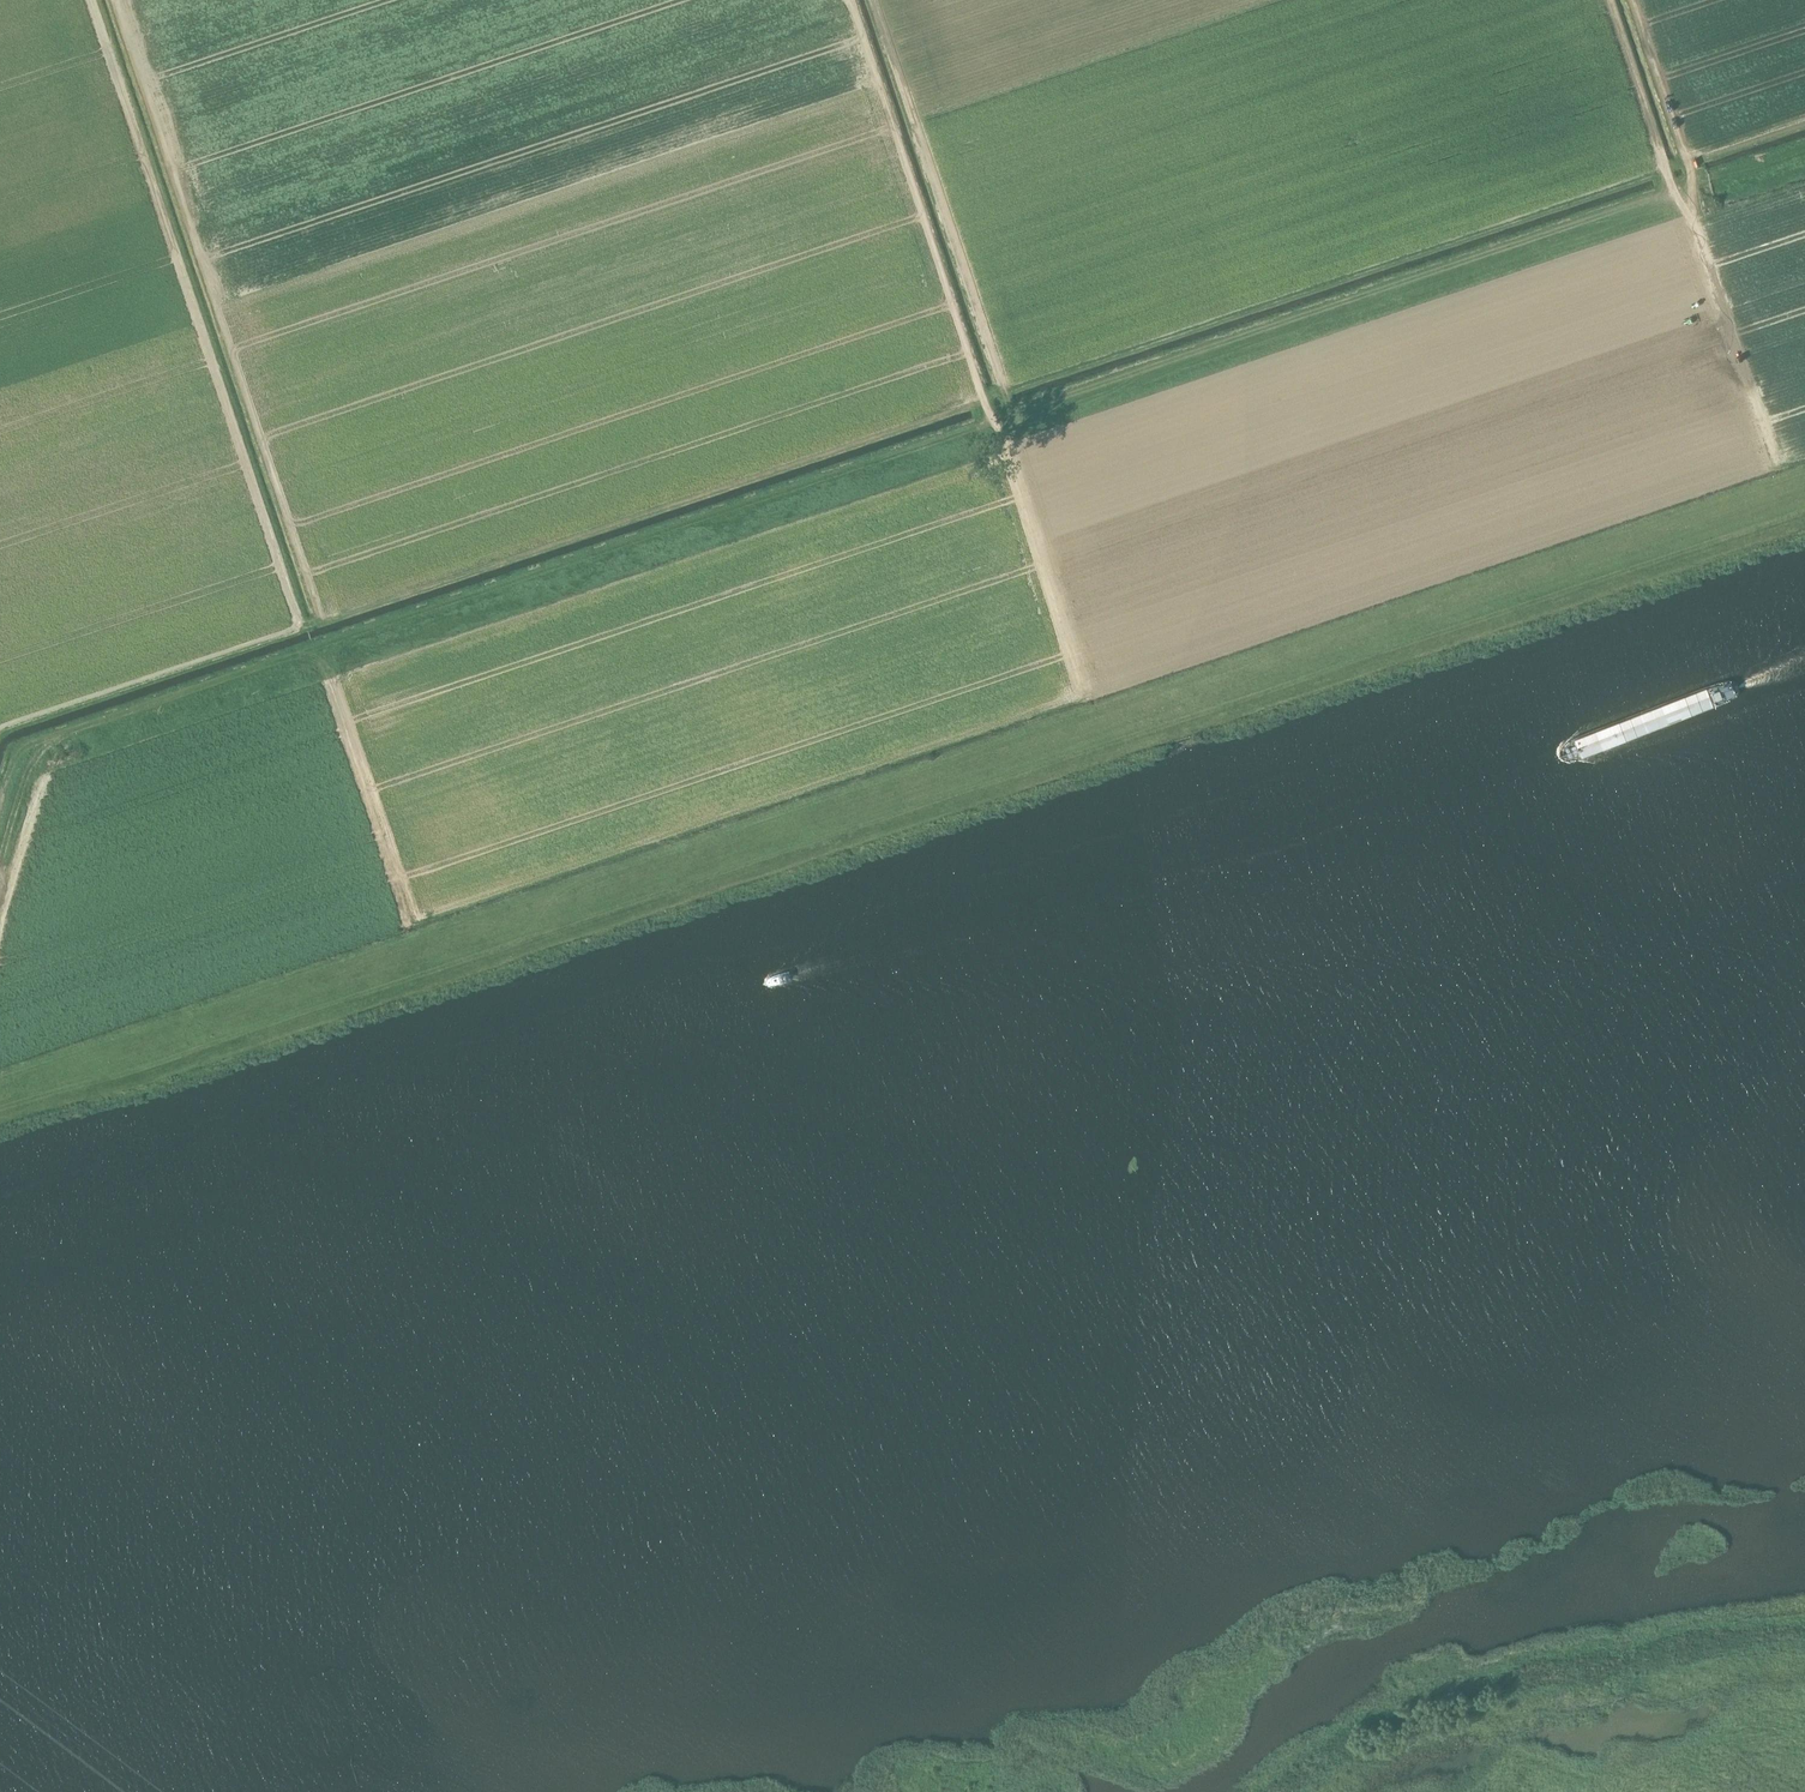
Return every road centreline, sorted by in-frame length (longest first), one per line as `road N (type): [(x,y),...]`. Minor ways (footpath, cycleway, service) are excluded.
road 1 (track): [(1279,1791),(1347,1749),(1538,1674),(1804,1636)]

